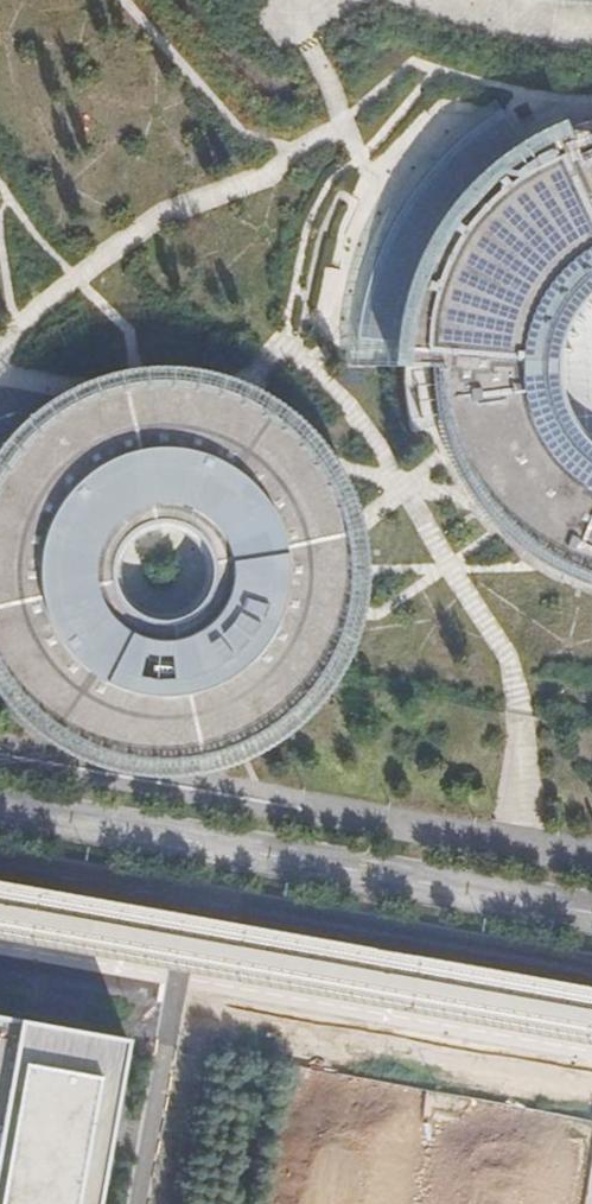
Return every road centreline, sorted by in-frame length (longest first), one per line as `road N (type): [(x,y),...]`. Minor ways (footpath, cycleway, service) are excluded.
road 1 (tertiary): [(591,980),(0,869)]

